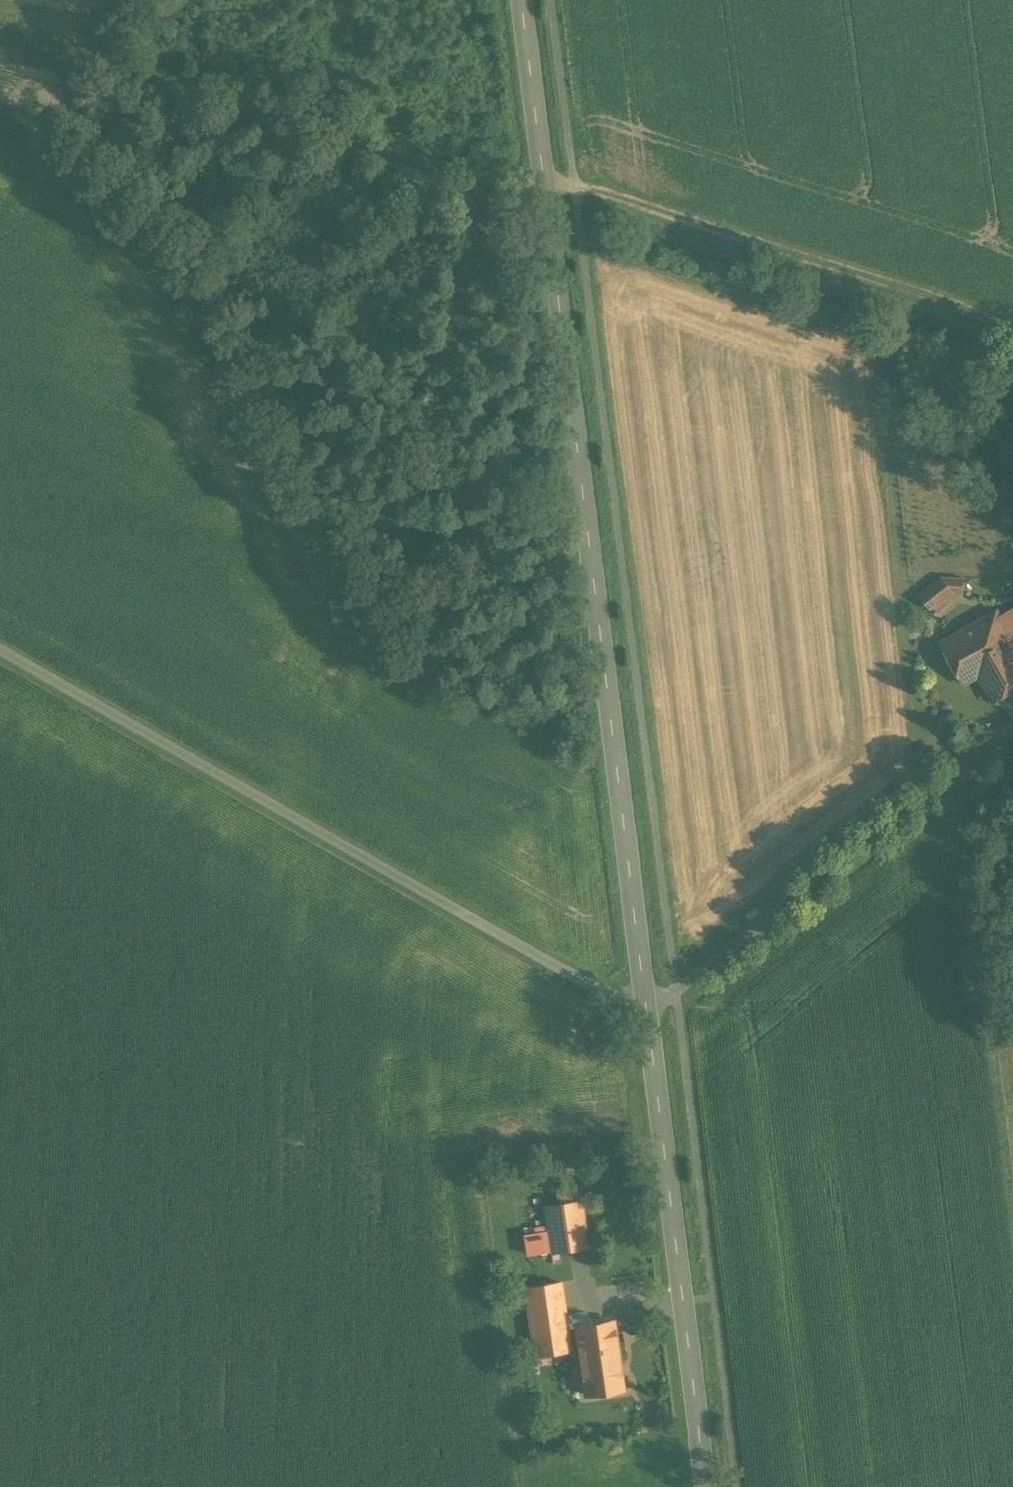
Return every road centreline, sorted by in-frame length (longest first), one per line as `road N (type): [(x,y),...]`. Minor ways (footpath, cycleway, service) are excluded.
road 1 (secondary): [(710,1486),(521,0)]
road 2 (track): [(544,184),(606,192),(1012,322)]

